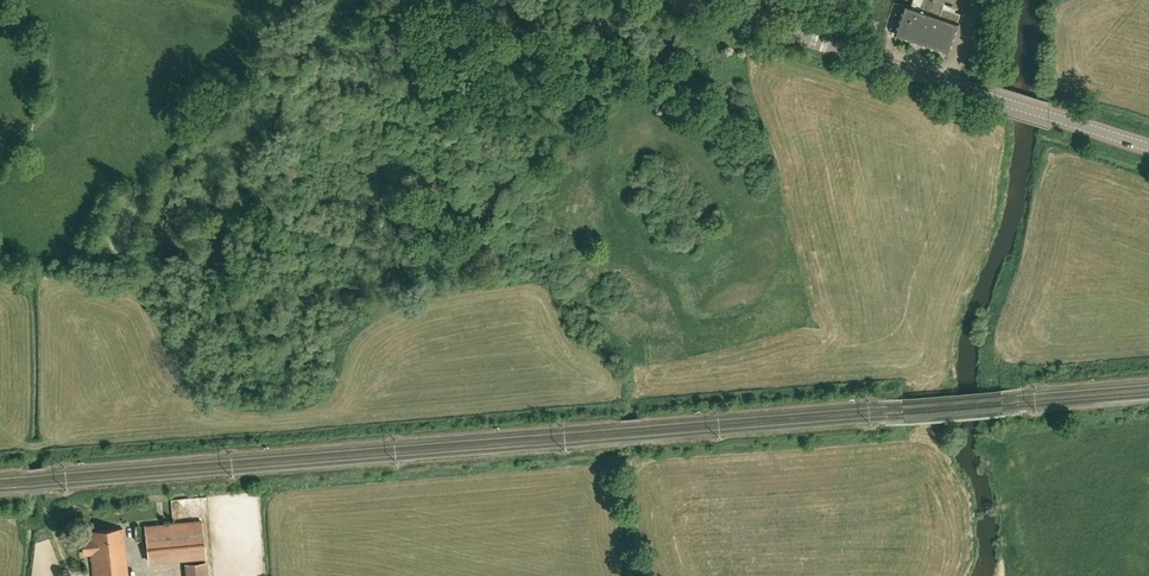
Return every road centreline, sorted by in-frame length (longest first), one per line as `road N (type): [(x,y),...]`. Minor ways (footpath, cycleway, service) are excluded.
road 1 (tertiary): [(686,0),(995,99)]
road 2 (tertiary): [(1148,148),(995,99)]
road 3 (track): [(53,444),(33,446),(37,491),(71,575)]

